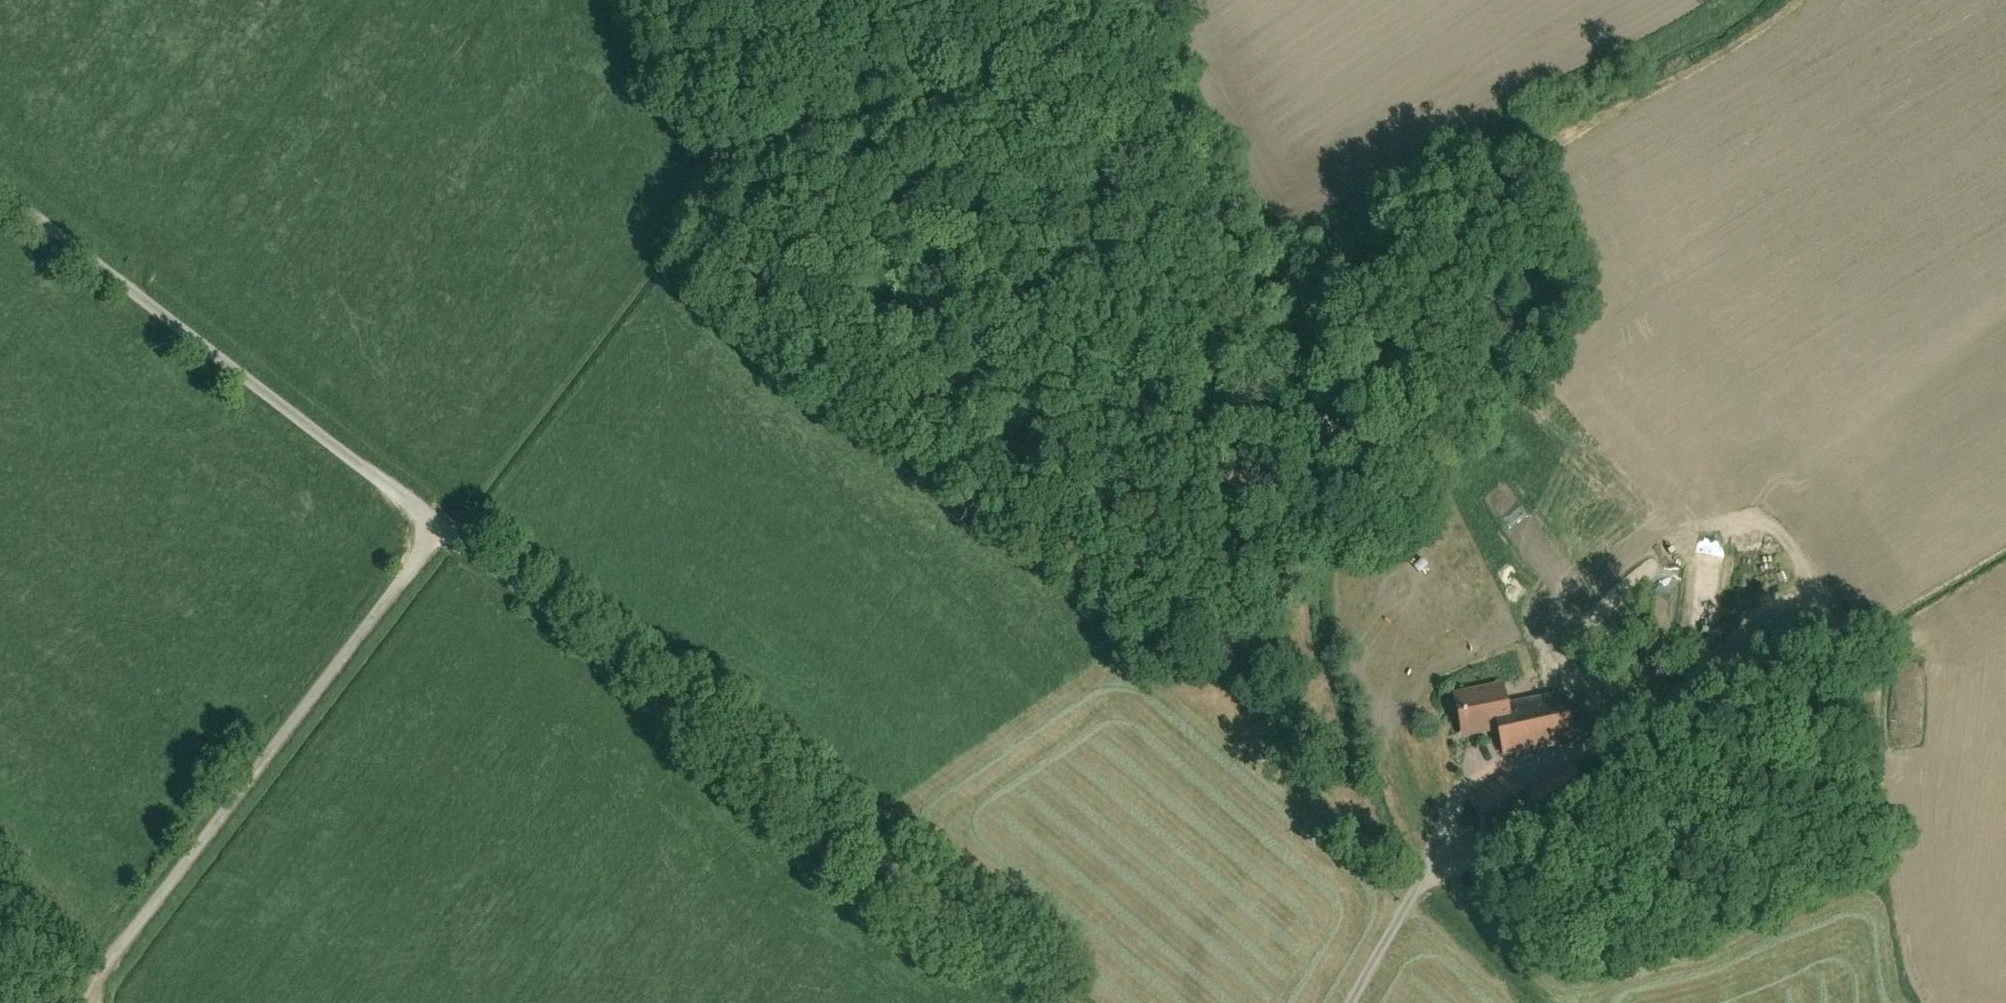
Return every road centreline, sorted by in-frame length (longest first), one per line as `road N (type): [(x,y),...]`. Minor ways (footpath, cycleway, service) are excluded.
road 1 (residential): [(0,184),(1089,1002)]

